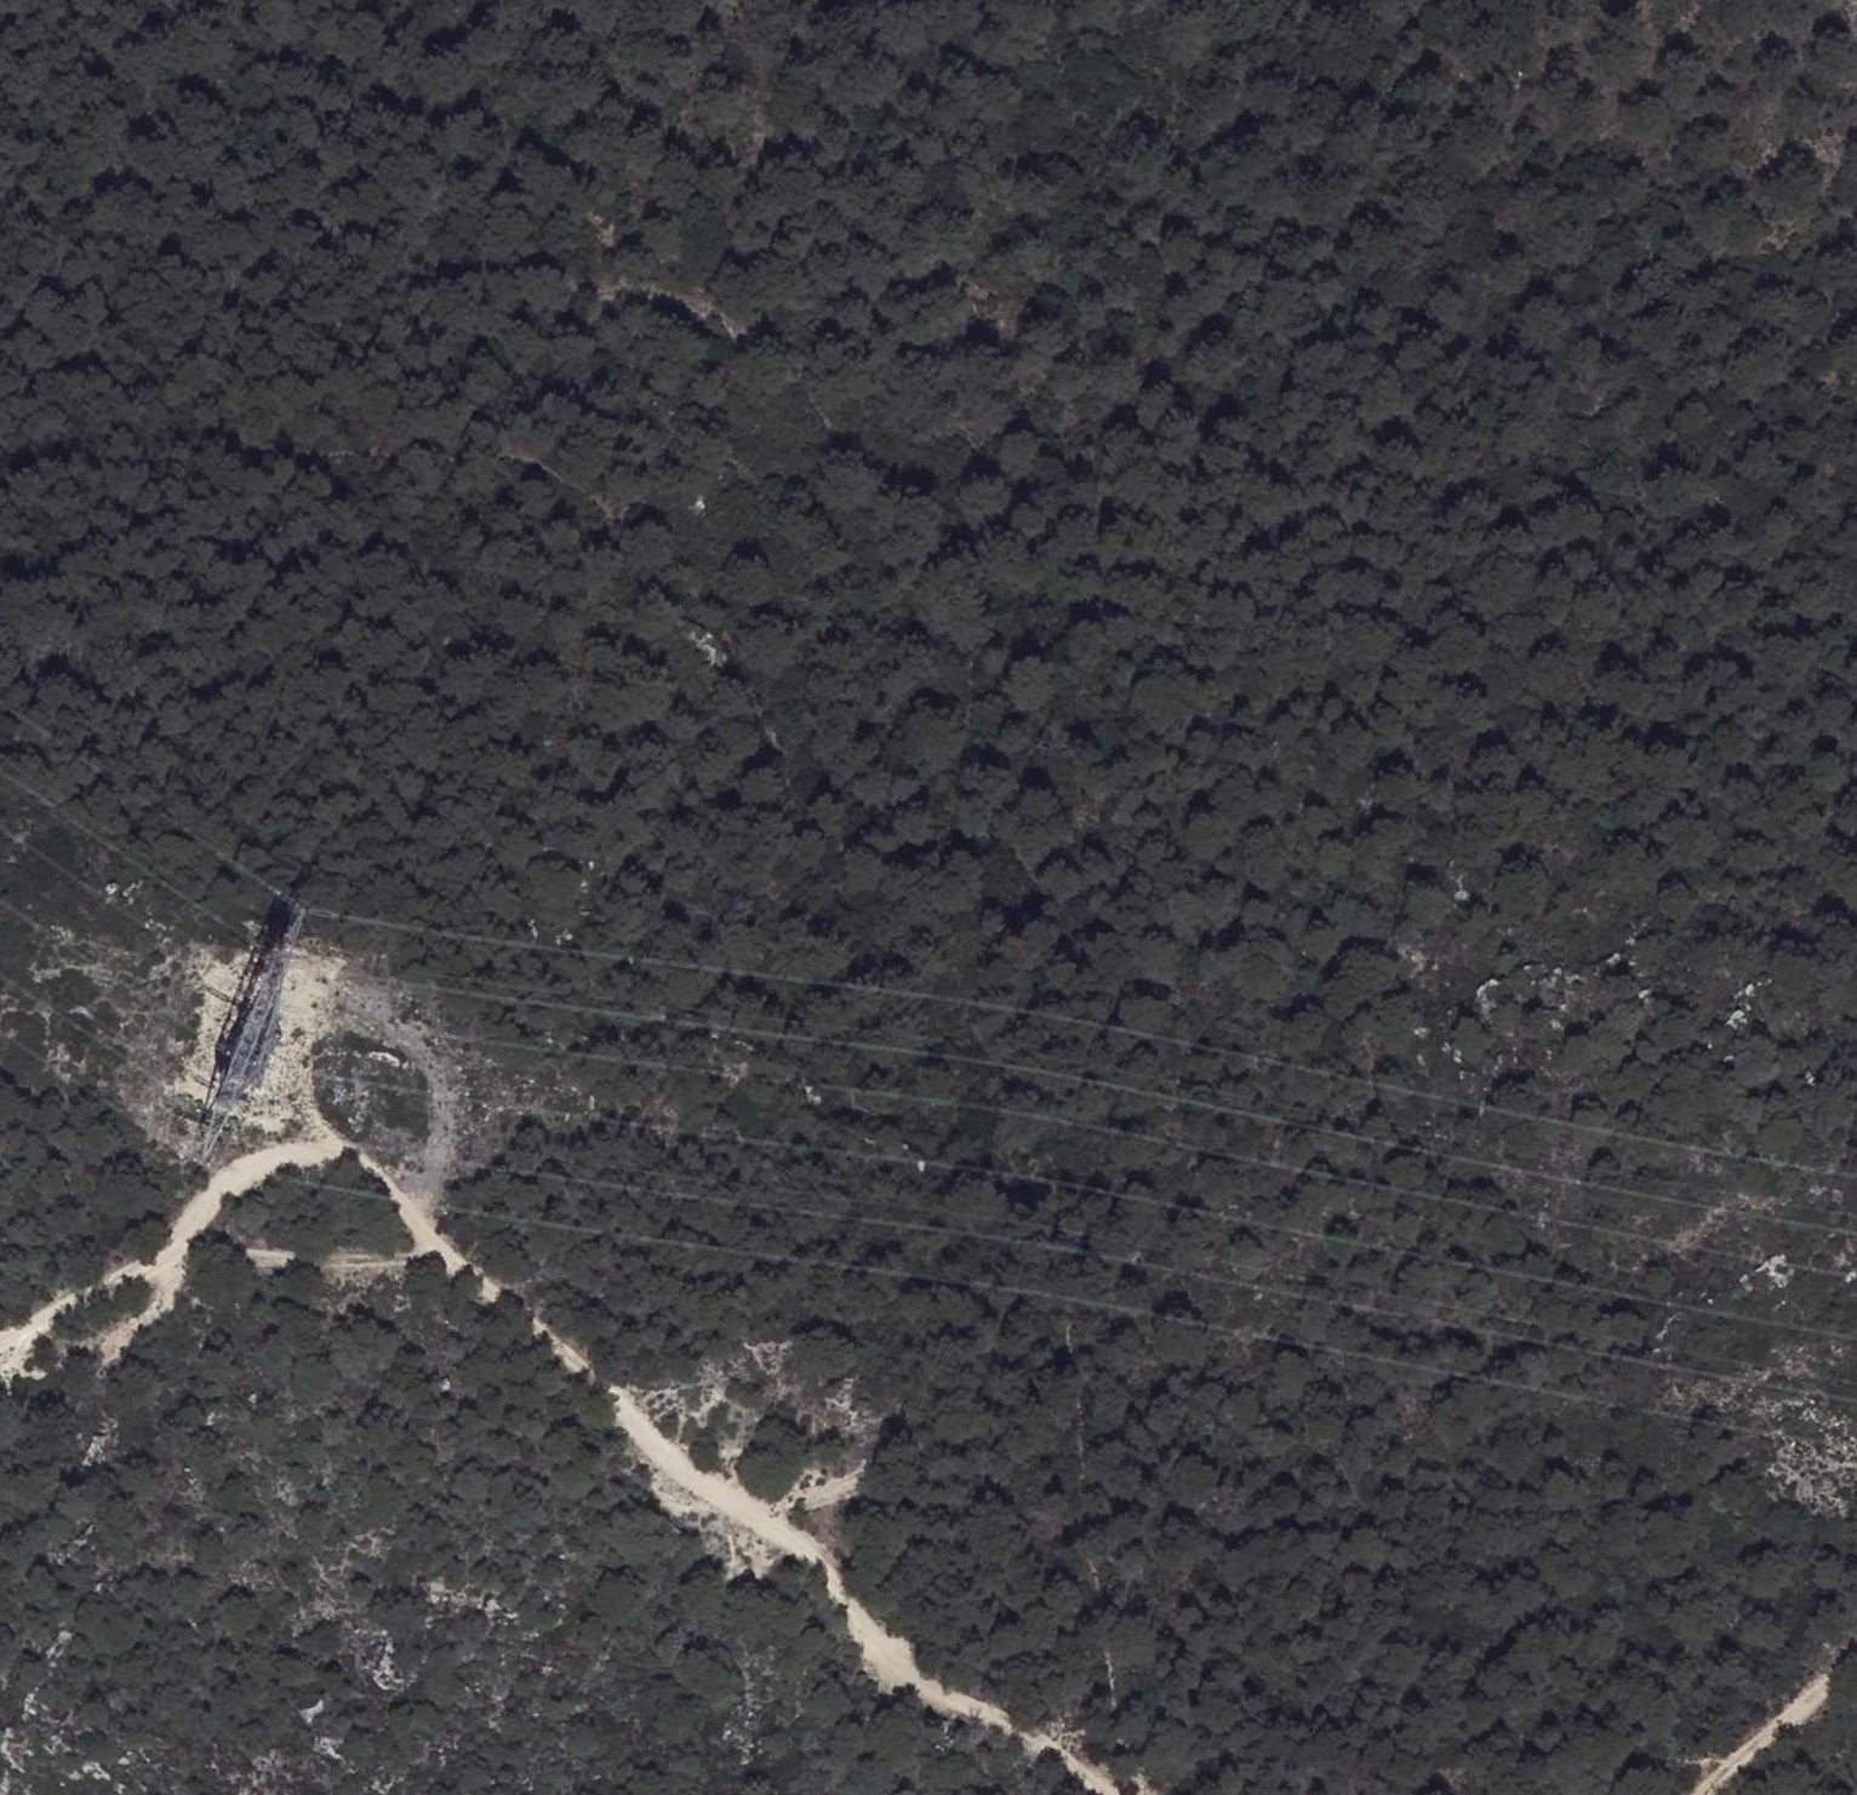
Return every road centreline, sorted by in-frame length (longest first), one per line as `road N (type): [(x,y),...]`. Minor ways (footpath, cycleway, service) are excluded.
road 1 (track): [(0,1351),(124,1339),(157,1311),(177,1234),(215,1176),(269,1143),(330,1139),(390,1185),(441,1260),(518,1303),(706,1494),(803,1539),(879,1645),(1106,1794)]
road 2 (track): [(1688,1794),(1774,1717),(1856,1660)]

